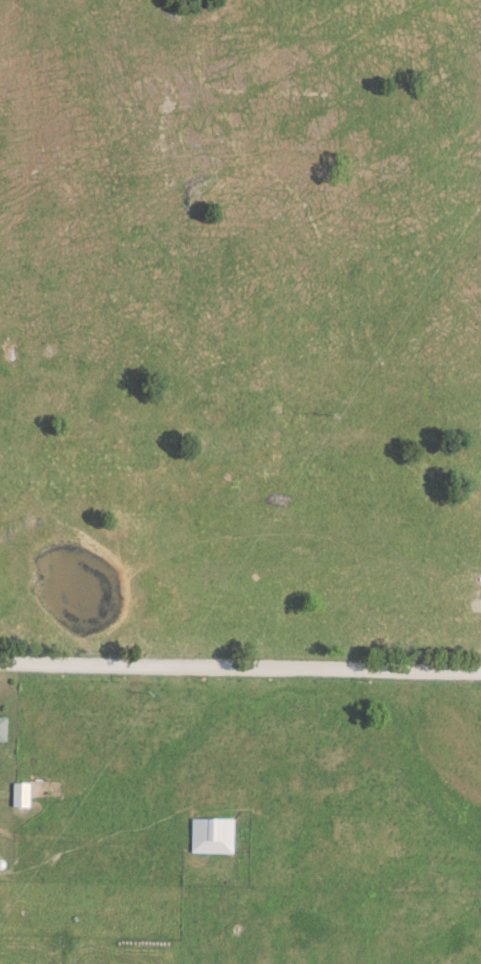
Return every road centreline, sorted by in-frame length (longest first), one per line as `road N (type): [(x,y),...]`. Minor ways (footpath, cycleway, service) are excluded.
road 1 (residential): [(0,656),(480,669)]

